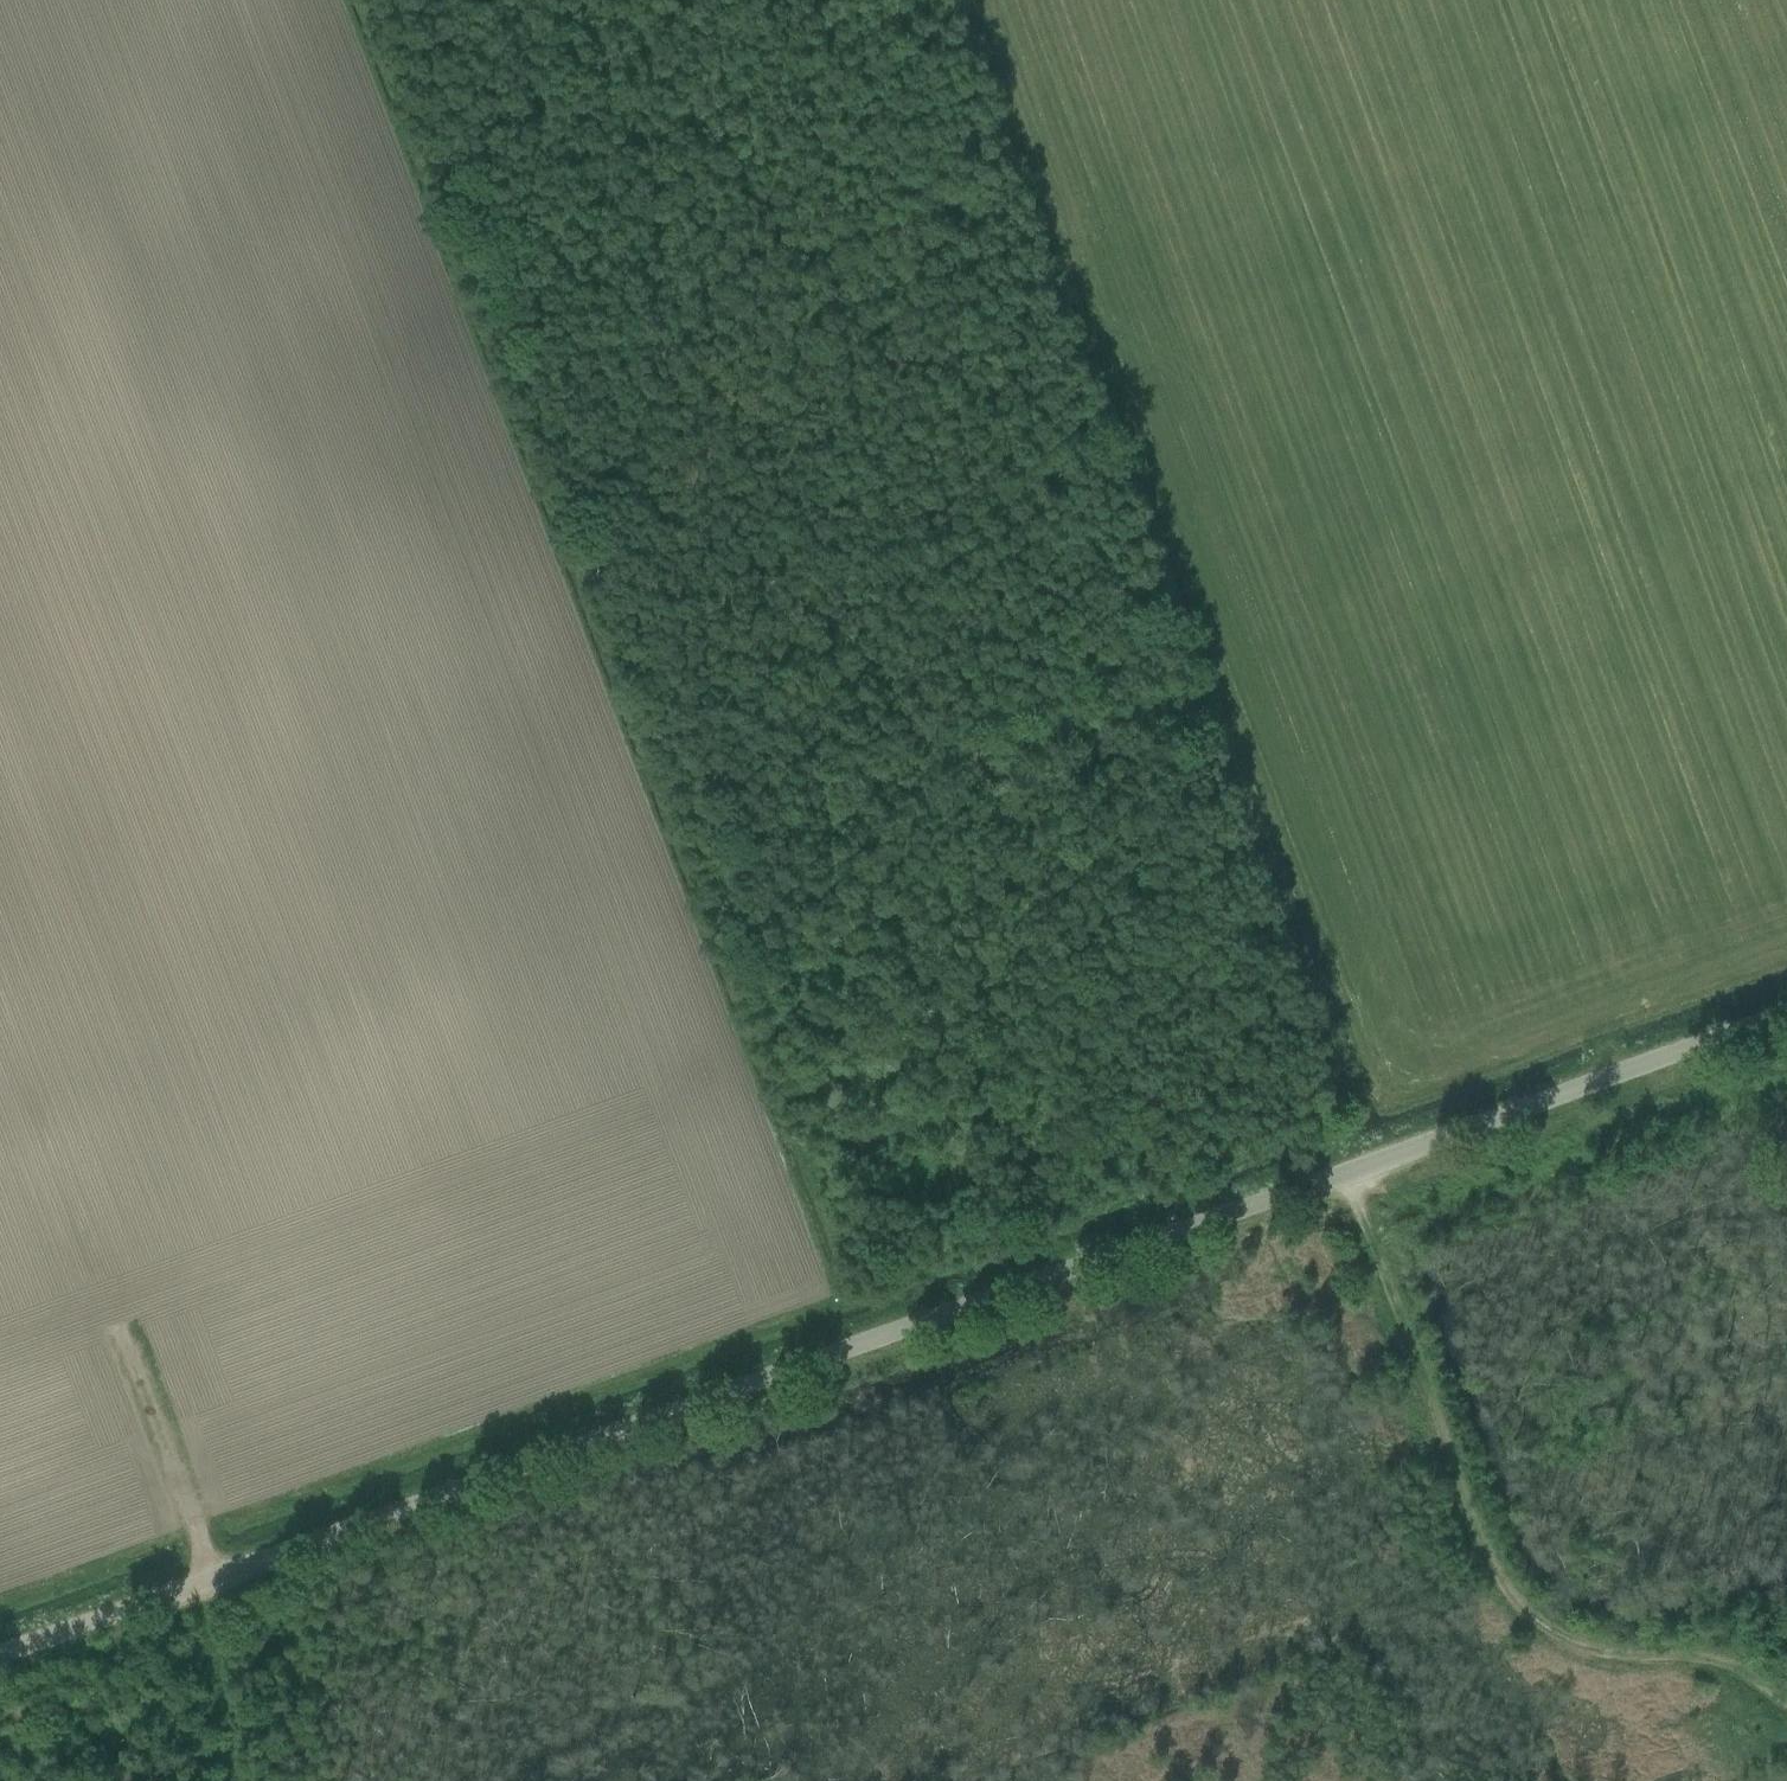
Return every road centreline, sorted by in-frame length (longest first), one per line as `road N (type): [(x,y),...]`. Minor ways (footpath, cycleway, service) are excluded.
road 1 (unclassified): [(0,1658),(1786,1002)]
road 2 (track): [(1786,1707),(1749,1672),(1625,1655),(1543,1627),(1495,1550),(1360,1163)]

